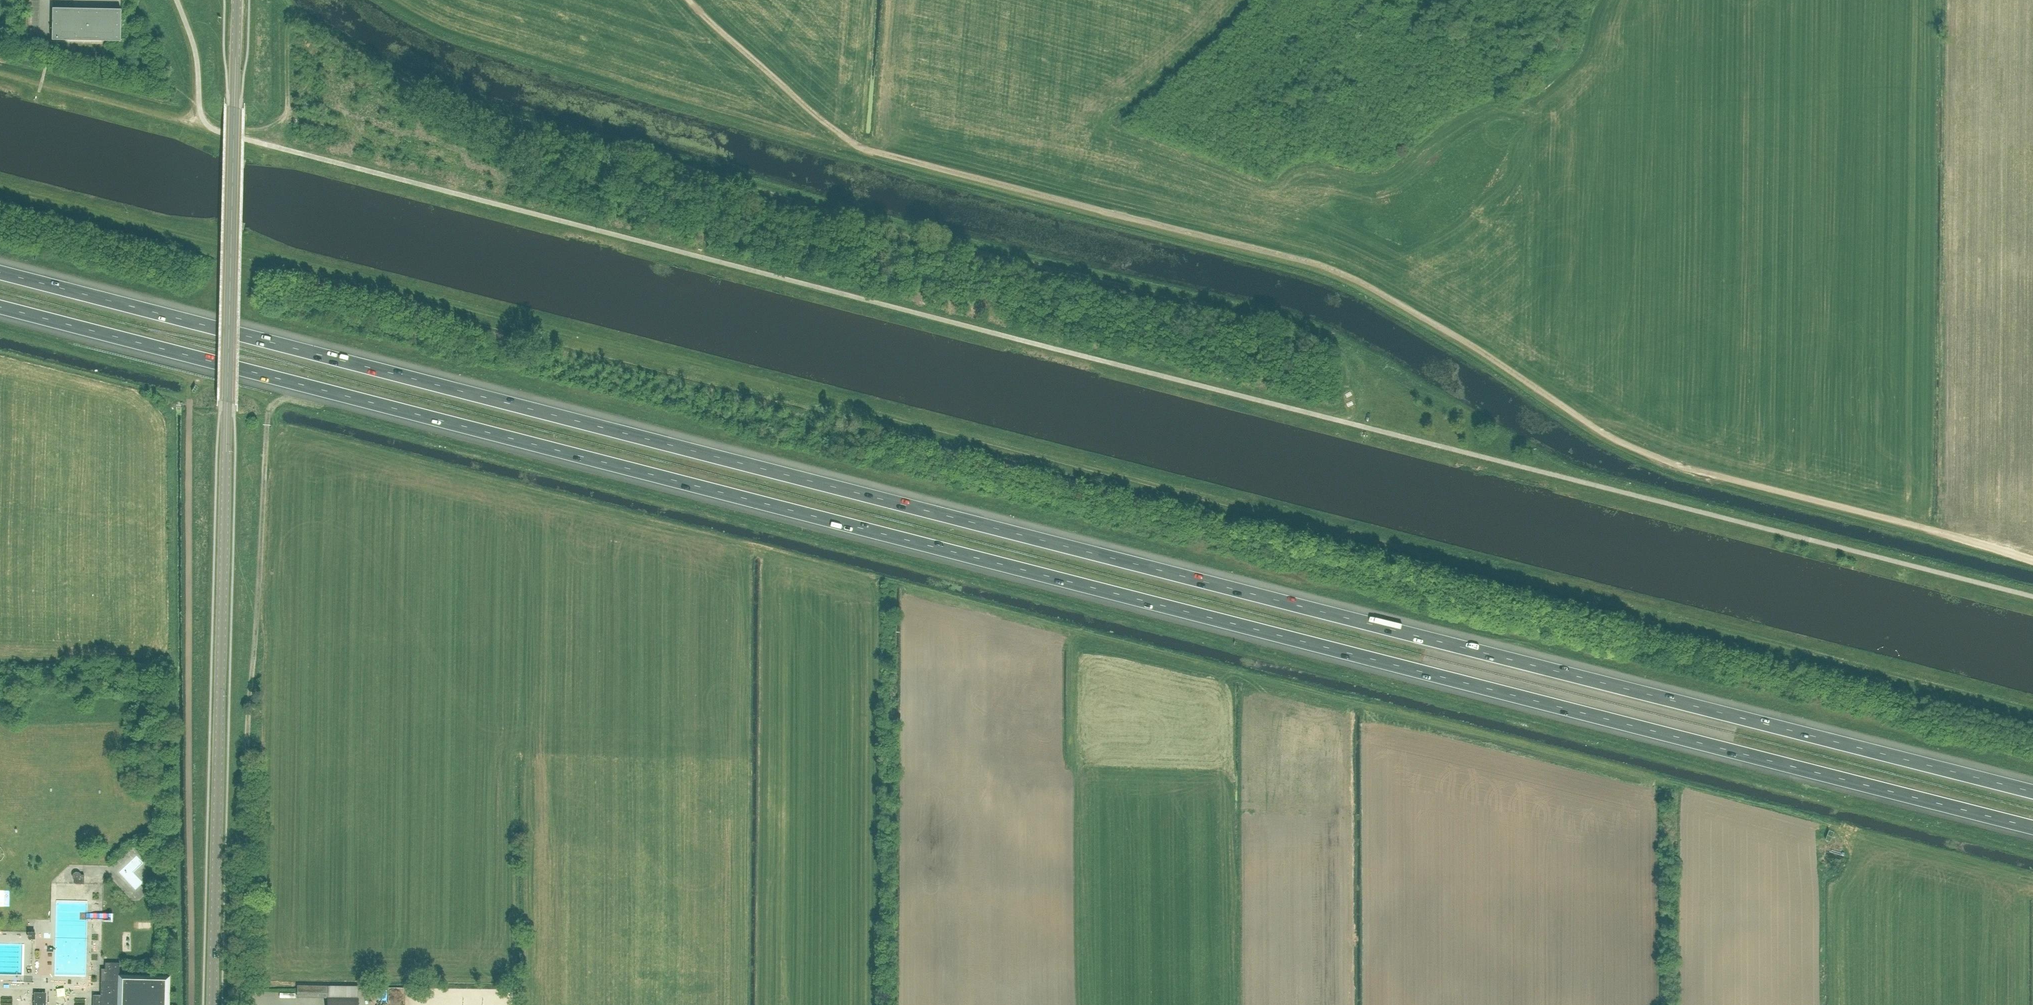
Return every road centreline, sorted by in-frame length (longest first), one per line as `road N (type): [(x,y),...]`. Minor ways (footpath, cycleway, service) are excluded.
road 1 (motorway): [(0,307),(2032,825)]
road 2 (motorway): [(2032,788),(0,270)]
road 3 (track): [(688,0),(811,111),(869,150),(1336,271),(1657,457),(2032,559)]
road 4 (track): [(1567,478),(1336,339),(472,104),(397,76),(288,13)]
road 5 (tertiary): [(212,1004),(237,0)]
road 6 (track): [(247,786),(270,408),(261,397),(223,384),(188,402)]
road 7 (unclassified): [(244,1004),(247,786)]
road 8 (track): [(210,127),(0,75)]
road 9 (track): [(288,13),(288,150)]

